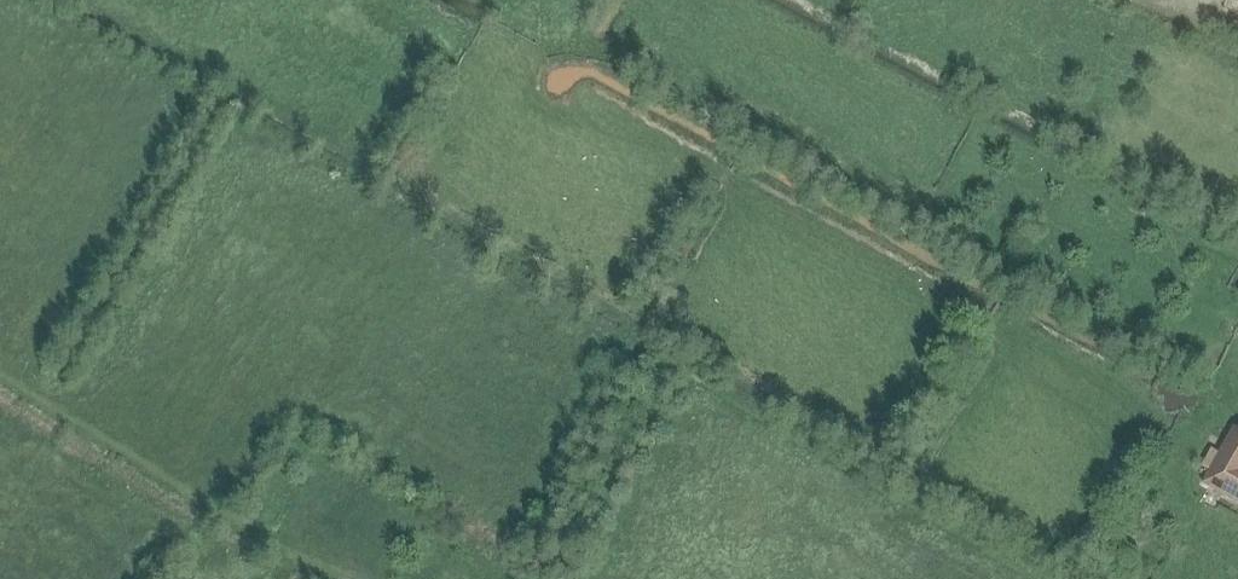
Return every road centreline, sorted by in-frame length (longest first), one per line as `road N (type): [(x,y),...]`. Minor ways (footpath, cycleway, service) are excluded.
road 1 (track): [(0,381),(314,578)]

